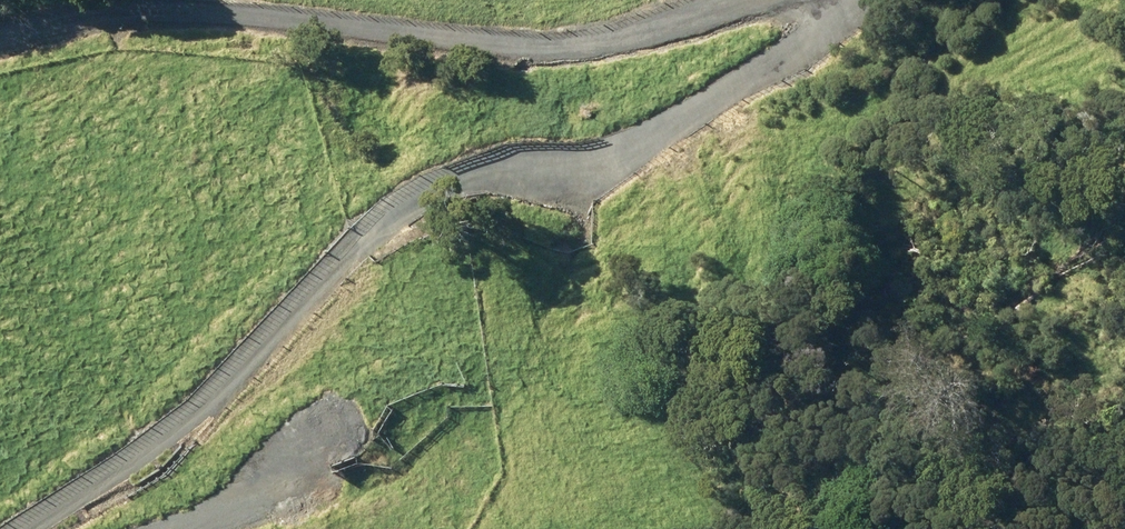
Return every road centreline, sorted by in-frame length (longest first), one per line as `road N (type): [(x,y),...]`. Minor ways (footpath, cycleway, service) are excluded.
road 1 (track): [(39,528),(238,381),(348,263),(450,183),(586,158),(716,97),(814,46),(832,0)]
road 2 (track): [(0,45),(84,20),(209,14),(537,47),(727,0)]

